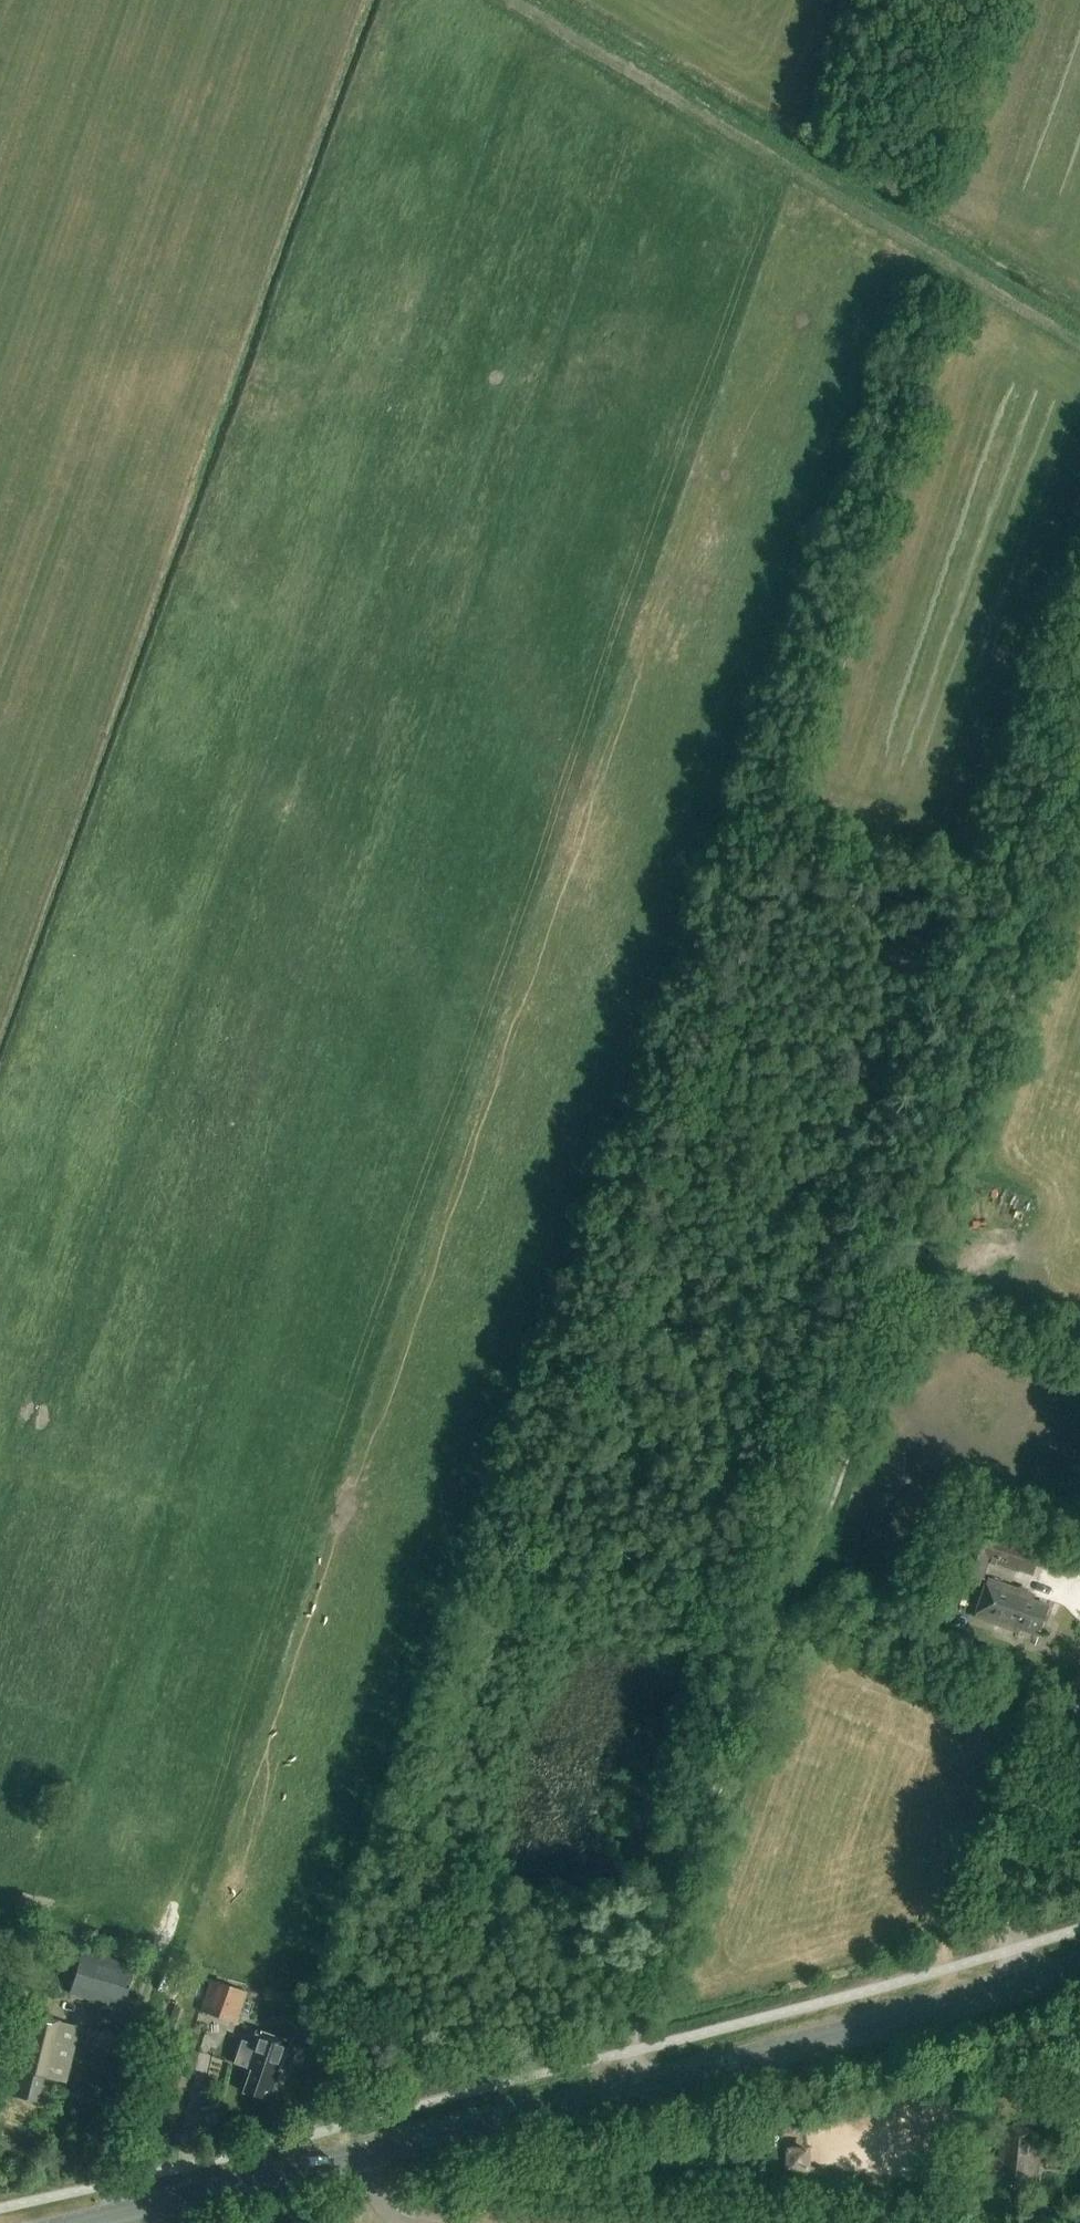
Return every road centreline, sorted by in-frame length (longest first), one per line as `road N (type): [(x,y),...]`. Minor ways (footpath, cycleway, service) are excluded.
road 1 (track): [(641,2084),(636,2007),(800,1588),(1079,805)]
road 2 (tertiary): [(365,2156),(1079,1962)]
road 3 (tertiary): [(92,2222),(365,2156)]

